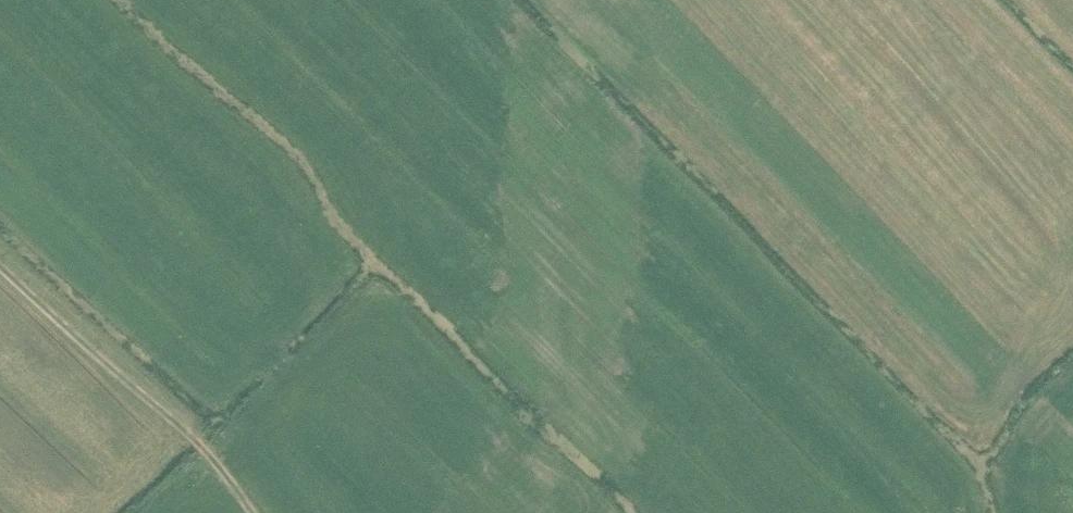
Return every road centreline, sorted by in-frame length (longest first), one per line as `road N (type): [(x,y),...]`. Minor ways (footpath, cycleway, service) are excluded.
road 1 (track): [(0,259),(197,446),(254,512)]

